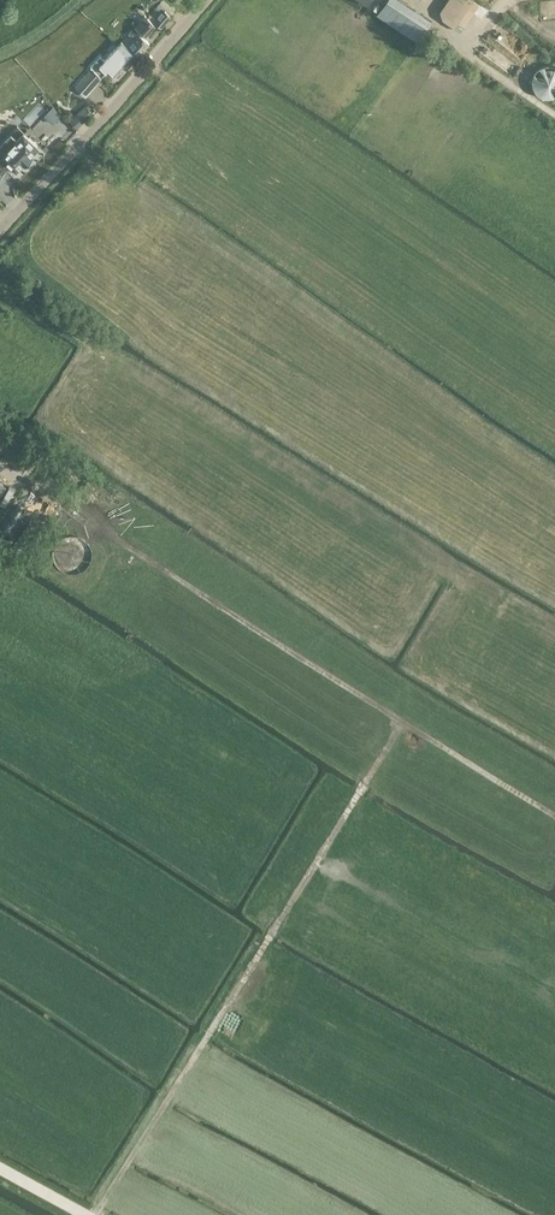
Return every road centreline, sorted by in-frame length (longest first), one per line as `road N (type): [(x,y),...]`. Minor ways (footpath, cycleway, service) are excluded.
road 1 (track): [(404,720),(94,1214)]
road 2 (track): [(404,720),(23,483)]
road 3 (tertiary): [(6,225),(205,0)]
road 4 (track): [(554,815),(404,720)]

